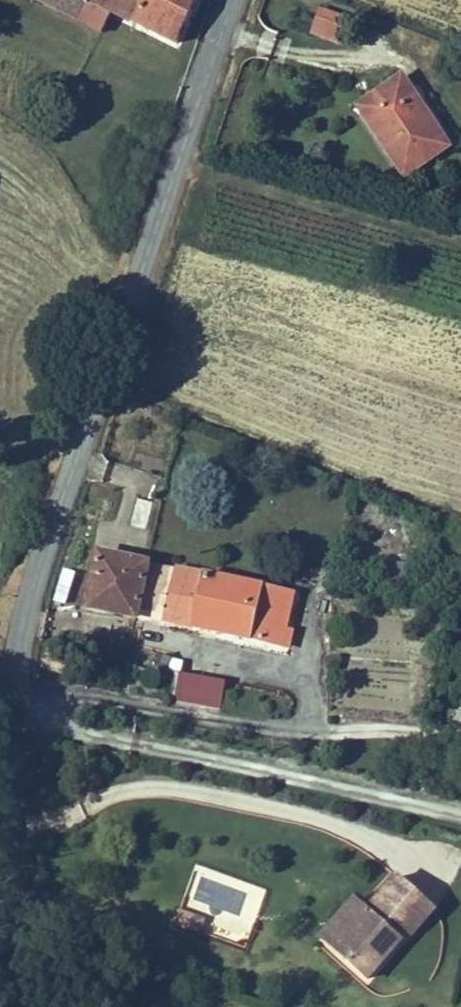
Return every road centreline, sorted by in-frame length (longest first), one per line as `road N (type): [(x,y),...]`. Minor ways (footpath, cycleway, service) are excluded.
road 1 (tertiary): [(232,0),(24,617),(12,820),(19,1006)]

